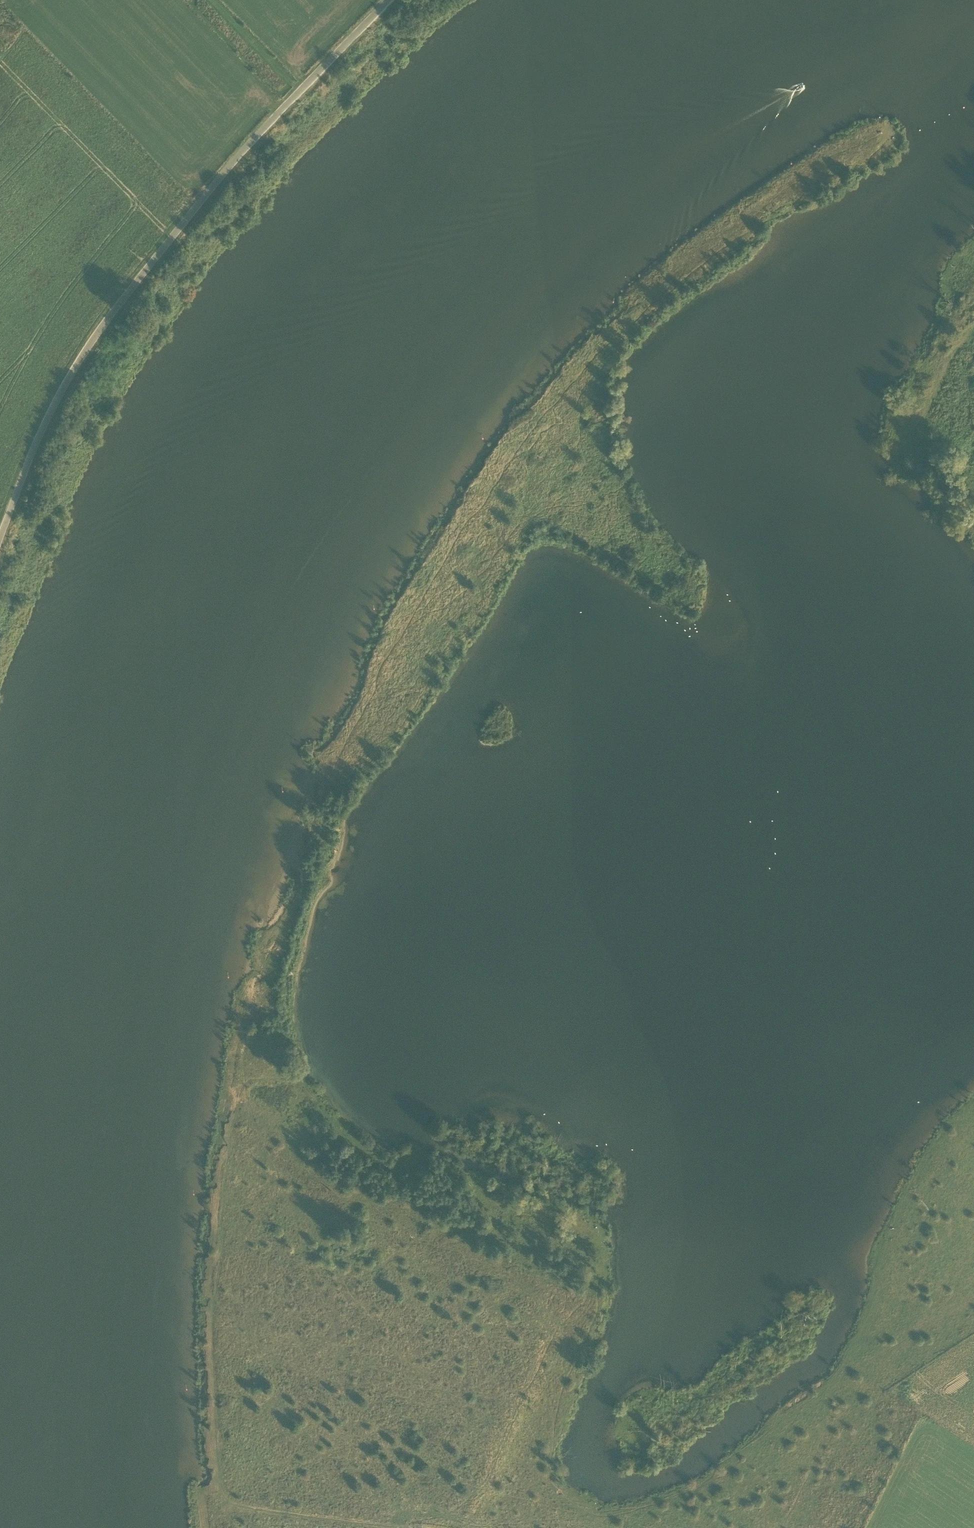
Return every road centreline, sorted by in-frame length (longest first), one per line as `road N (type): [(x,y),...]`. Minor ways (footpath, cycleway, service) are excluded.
road 1 (unclassified): [(0,534),(53,406),(100,327),(215,180),(387,0)]
road 2 (track): [(416,1527),(237,1506),(218,1491)]

